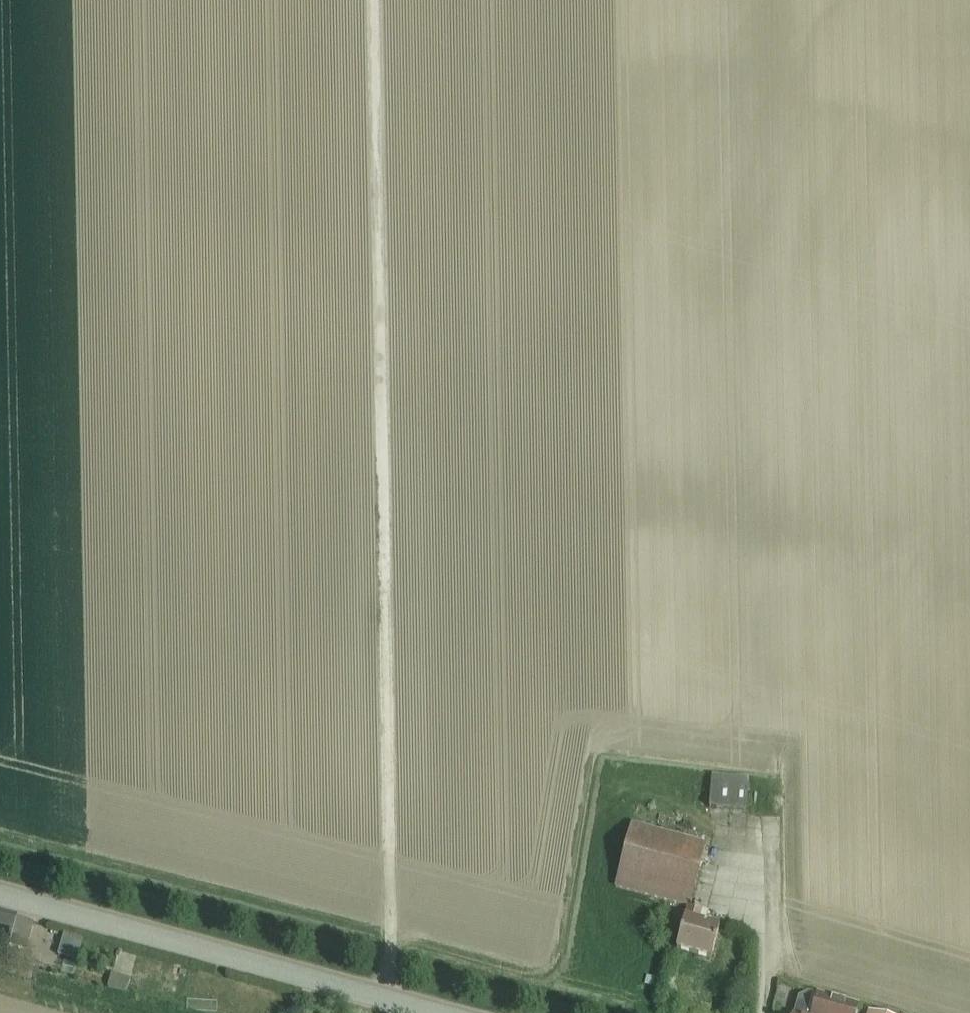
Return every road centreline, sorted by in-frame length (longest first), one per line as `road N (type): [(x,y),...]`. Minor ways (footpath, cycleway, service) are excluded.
road 1 (track): [(394,1002),(375,0)]
road 2 (unclassified): [(436,1012),(0,896)]

